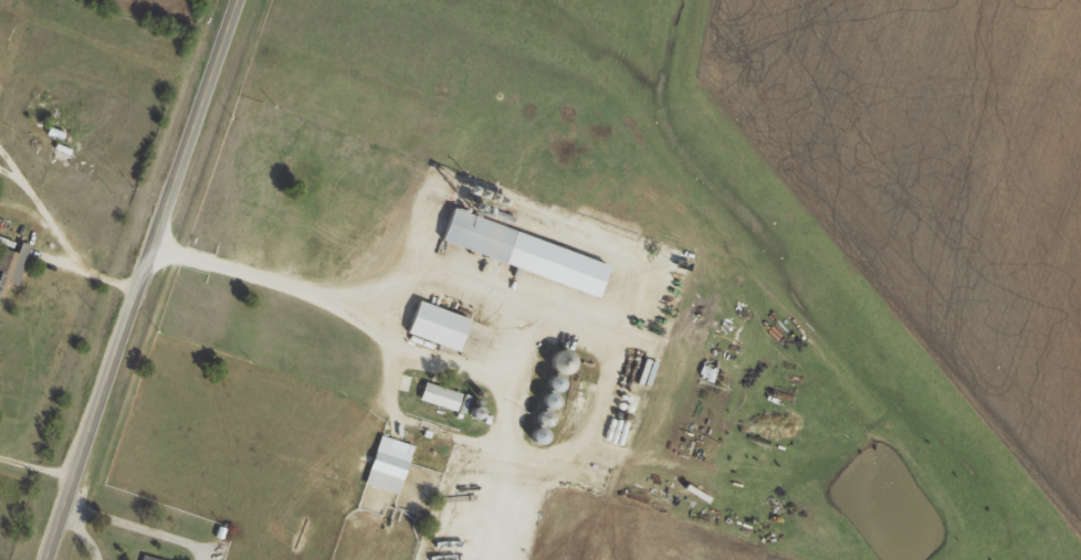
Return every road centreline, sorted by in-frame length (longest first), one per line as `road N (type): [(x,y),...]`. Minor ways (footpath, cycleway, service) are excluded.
road 1 (secondary): [(236,0),(46,559)]

